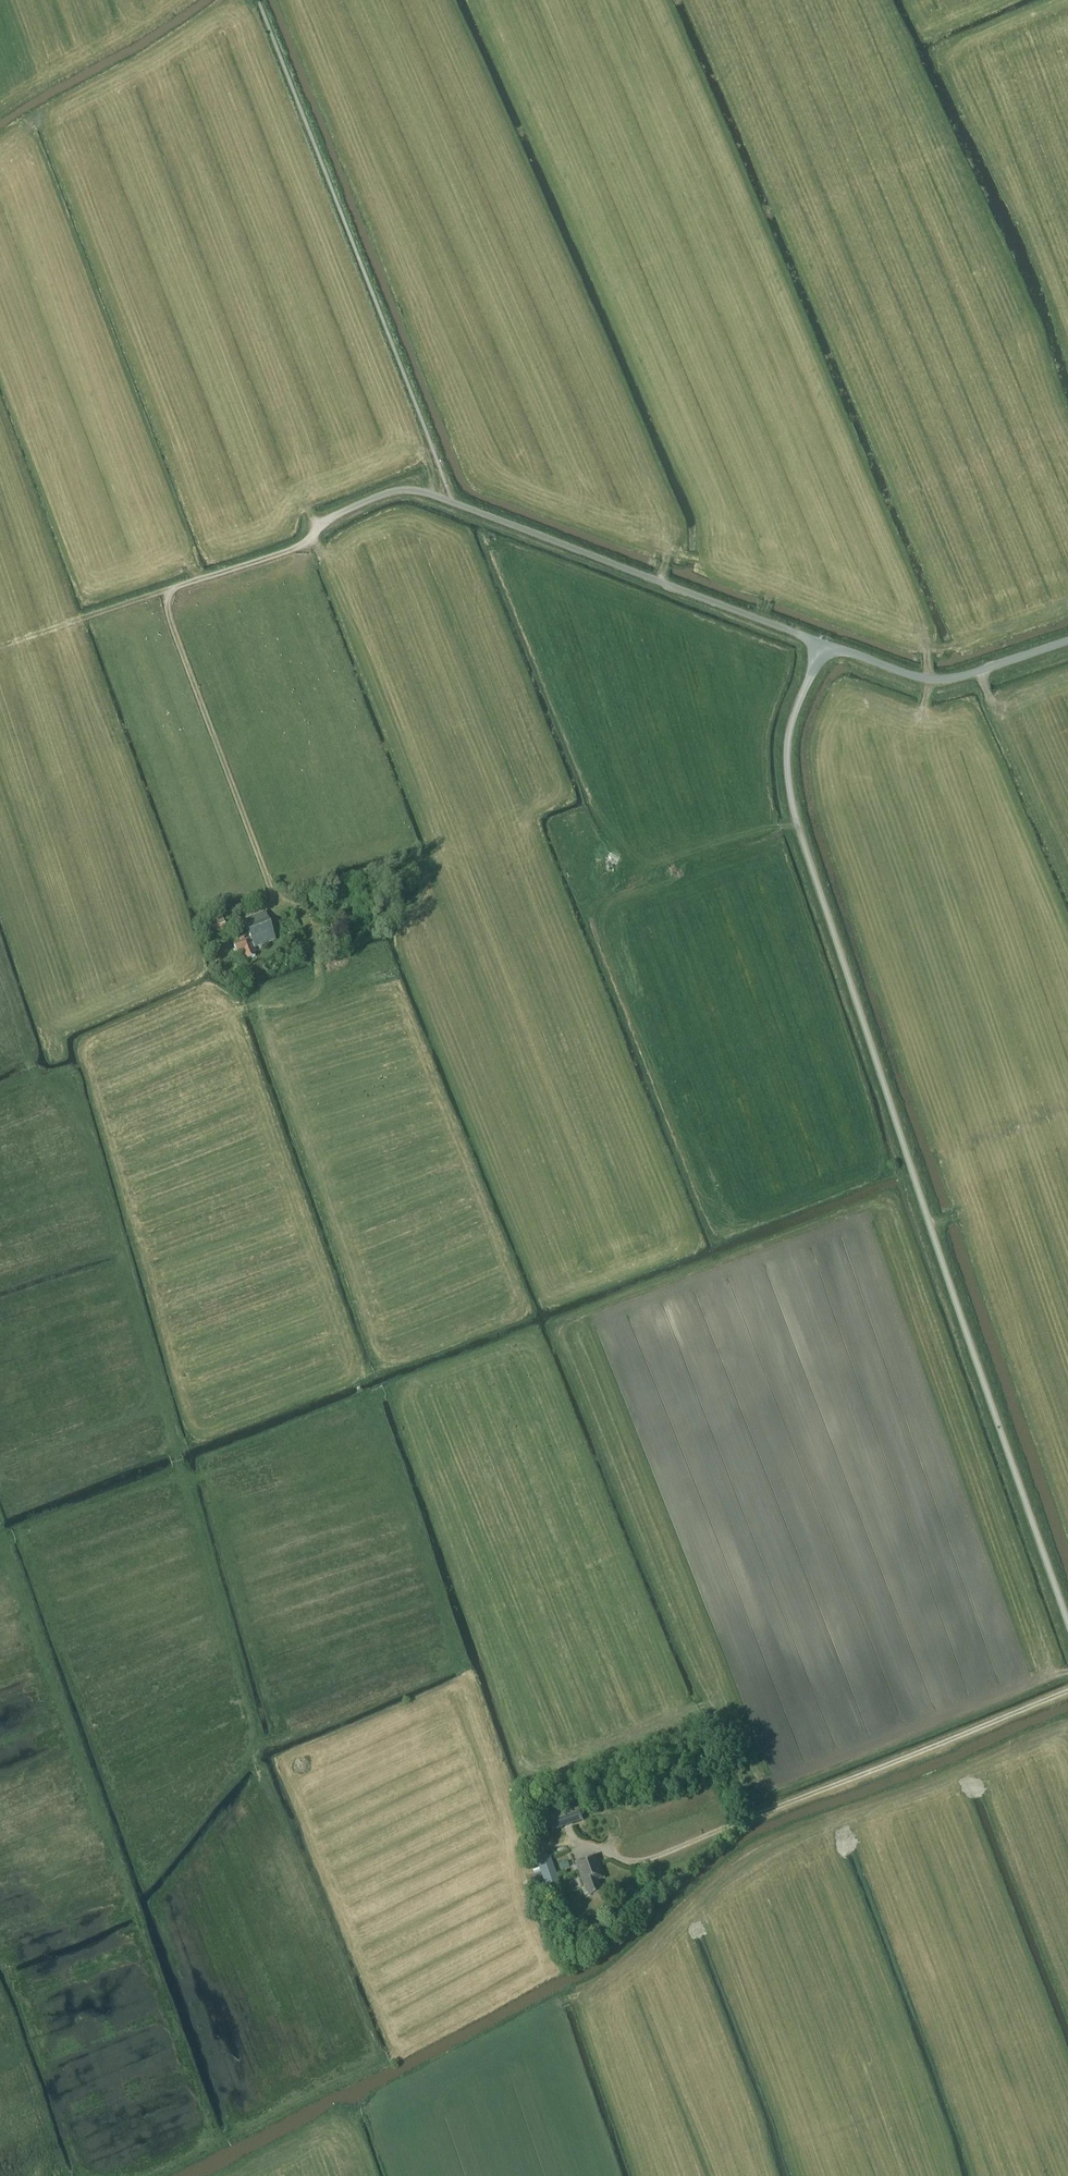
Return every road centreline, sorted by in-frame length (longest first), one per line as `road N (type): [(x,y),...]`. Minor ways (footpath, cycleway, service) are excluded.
road 1 (unclassified): [(1067,1624),(909,1177),(788,796),(789,729),(822,643)]
road 2 (unclassified): [(822,643),(422,490),(376,494),(316,529)]
road 3 (unclassified): [(822,643),(945,678),(1067,643)]

